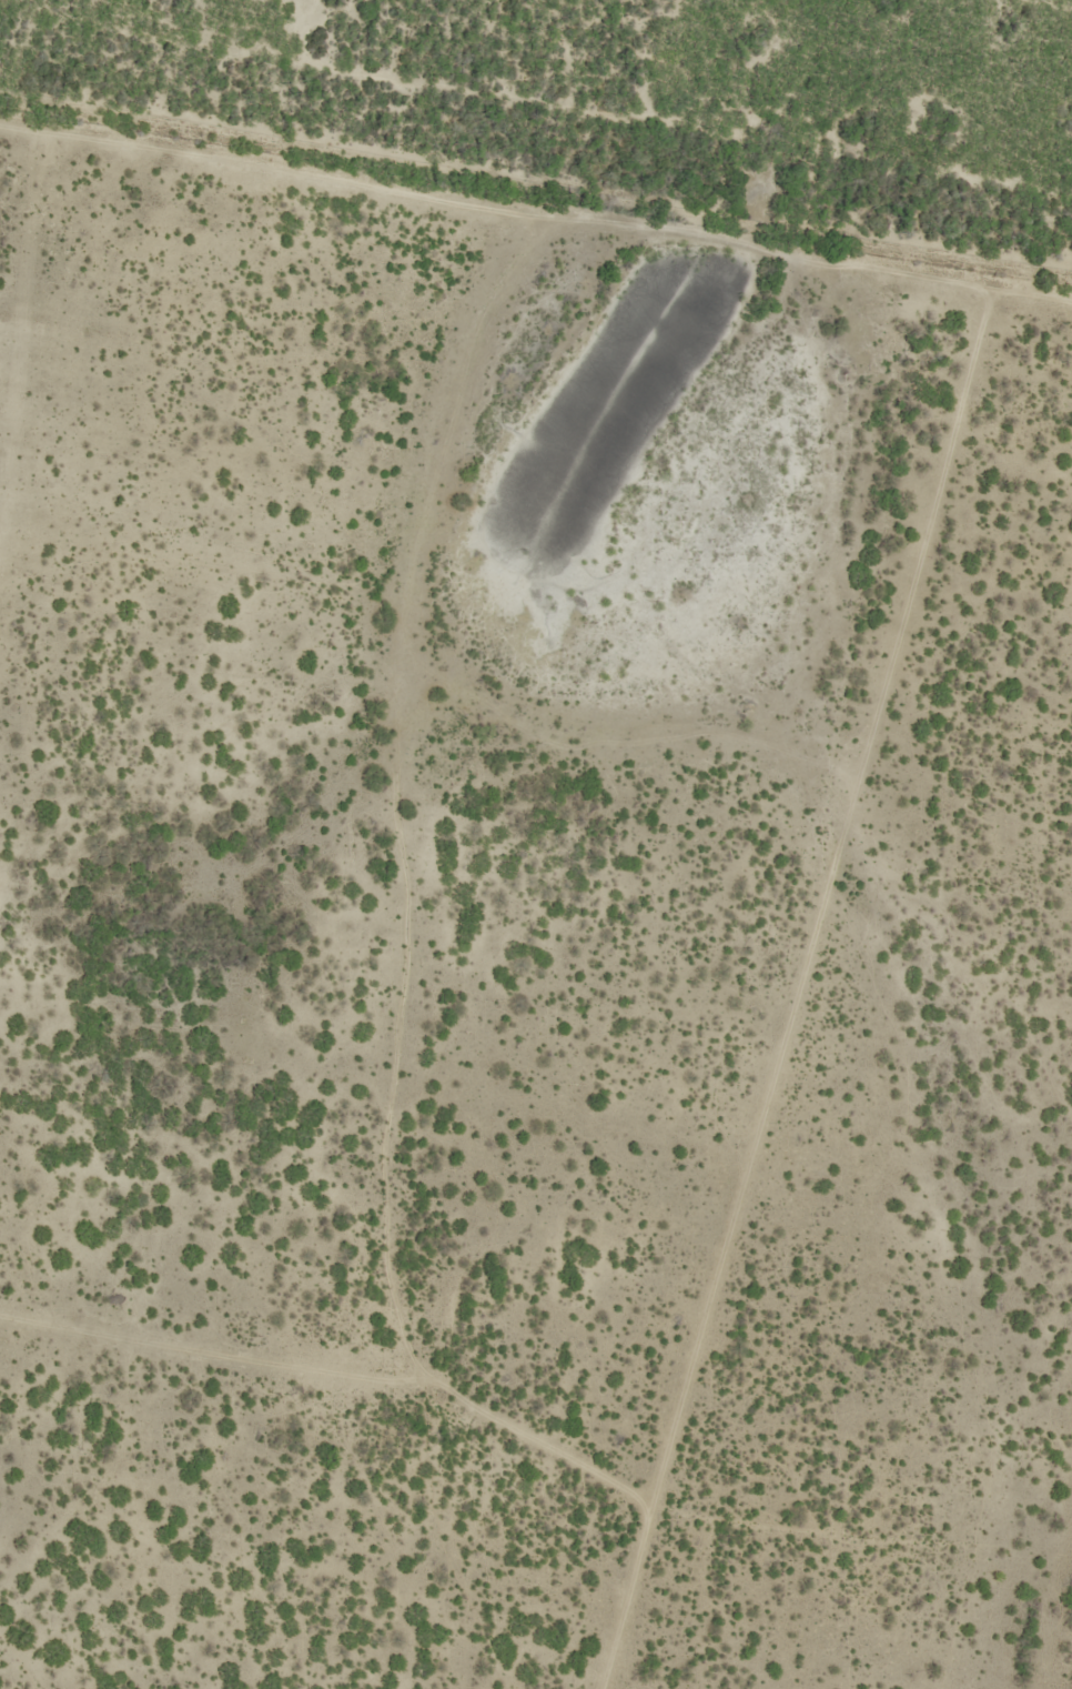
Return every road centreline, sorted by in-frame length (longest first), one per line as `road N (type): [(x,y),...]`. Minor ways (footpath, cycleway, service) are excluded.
road 1 (residential): [(1071,277),(0,87)]

